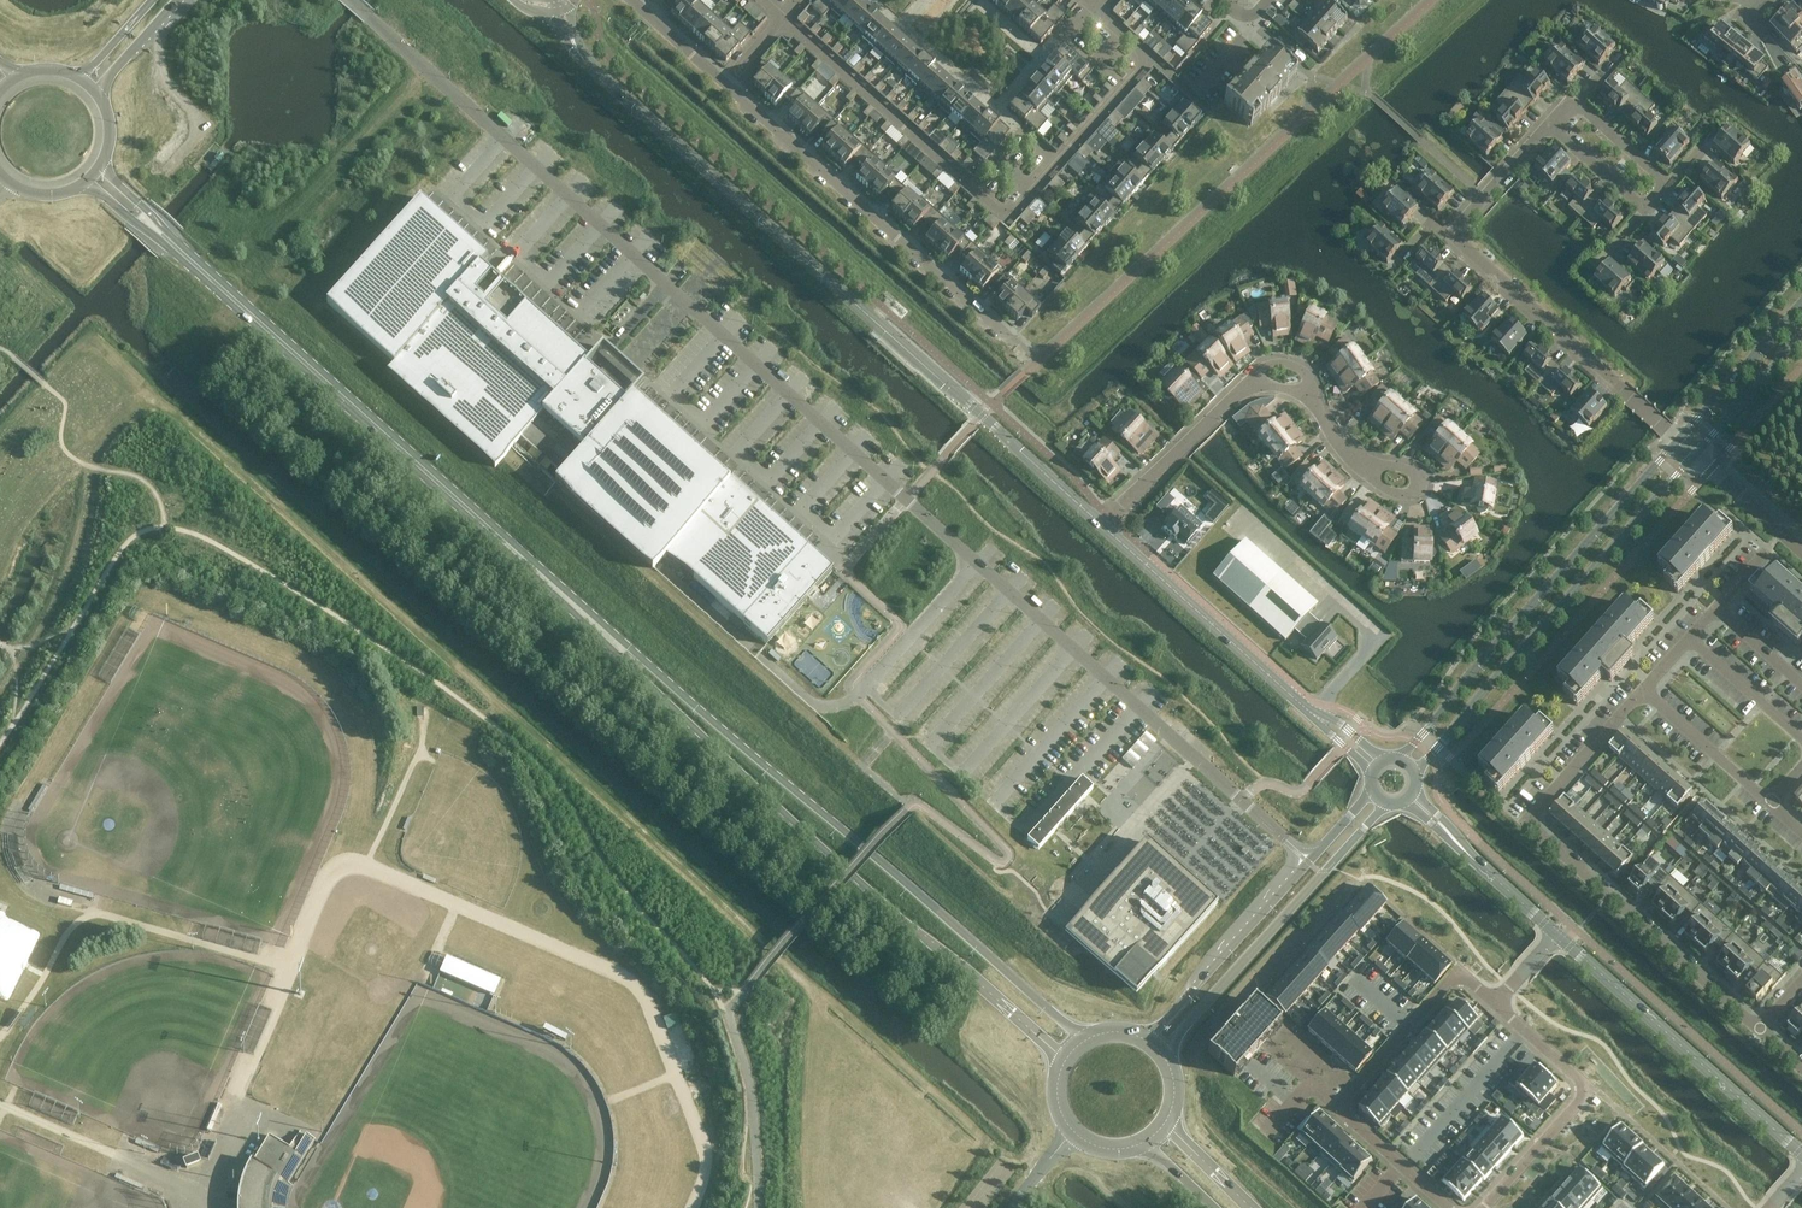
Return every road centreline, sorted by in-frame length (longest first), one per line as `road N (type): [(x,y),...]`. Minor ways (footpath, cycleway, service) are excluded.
road 1 (unclassified): [(350,0),(1308,860)]
road 2 (secondary): [(1091,1035),(1073,1029),(497,536)]
road 3 (secondary): [(497,536),(841,862),(1051,1047),(1060,1067)]
road 4 (unclassified): [(1102,525),(572,49),(556,8)]
road 5 (residential): [(1096,10),(1147,60),(1005,218),(781,19)]
road 6 (residential): [(1759,1027),(1528,821),(1644,691)]
road 7 (residential): [(1553,127),(1453,234),(1679,439)]
road 8 (secondary): [(497,536),(171,243)]
road 9 (tertiary): [(1413,772),(1696,454)]
road 10 (tertiary): [(1679,439),(1400,760)]
road 11 (residential): [(727,85),(1016,344)]
road 12 (residential): [(1493,1001),(1458,970),(1338,1109),(1448,1207)]
road 13 (unclassified): [(1379,764),(1102,525)]
road 14 (tertiary): [(1165,1058),(1387,803)]
road 15 (tertiary): [(1801,1153),(1557,934)]
road 16 (residential): [(1482,1207),(1591,1088),(1493,1001)]
road 17 (residential): [(1553,127),(1645,209),(1668,183),(1576,104)]
road 18 (track): [(250,254),(418,62)]
road 19 (tertiary): [(1308,860),(1141,1036)]
road 20 (residential): [(1102,525),(1250,387)]
road 21 (tertiary): [(1557,934),(1410,795)]
road 22 (tertiary): [(1801,303),(1679,439)]
road 23 (residential): [(1644,691),(1771,803)]
road 24 (track): [(1175,1094),(1299,1207)]
road 25 (tertiary): [(1696,454),(1801,336)]
road 26 (residential): [(1692,634),(1801,736)]
road 27 (residential): [(1696,454),(1801,548)]
road 28 (residential): [(630,0),(727,85)]
road 29 (secondary): [(1254,1207),(1167,1118)]
road 30 (tertiary): [(97,93),(179,0)]

